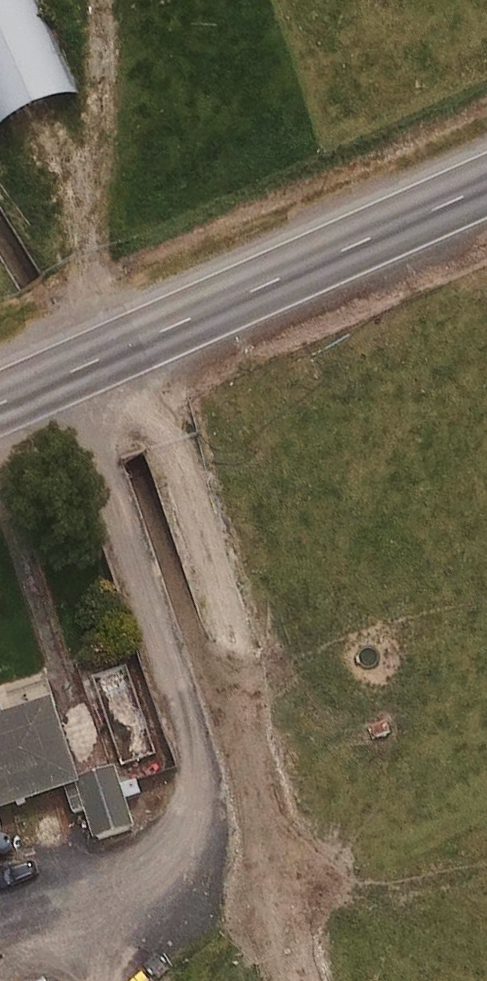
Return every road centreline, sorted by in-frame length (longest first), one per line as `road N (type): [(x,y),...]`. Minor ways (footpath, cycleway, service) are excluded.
road 1 (track): [(134,454),(228,718),(299,980)]
road 2 (primary): [(0,401),(486,182)]
road 3 (track): [(138,339),(230,627),(228,718)]
road 4 (track): [(134,454),(0,229)]

